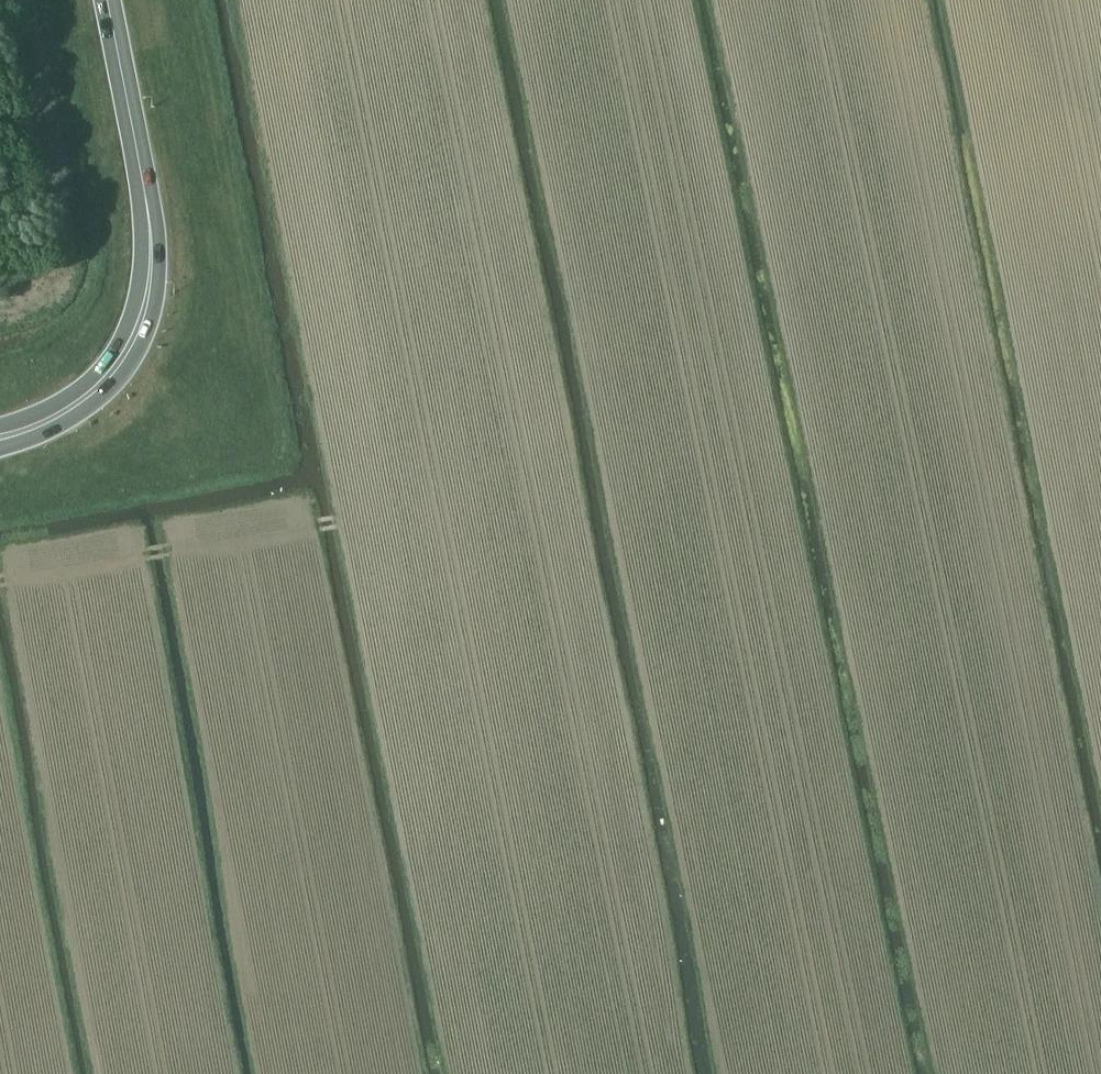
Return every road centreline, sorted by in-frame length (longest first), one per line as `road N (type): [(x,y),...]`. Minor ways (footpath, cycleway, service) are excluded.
road 1 (trunk): [(107,0),(149,221),(146,302),(128,348),(94,390),(45,422),(0,437)]

